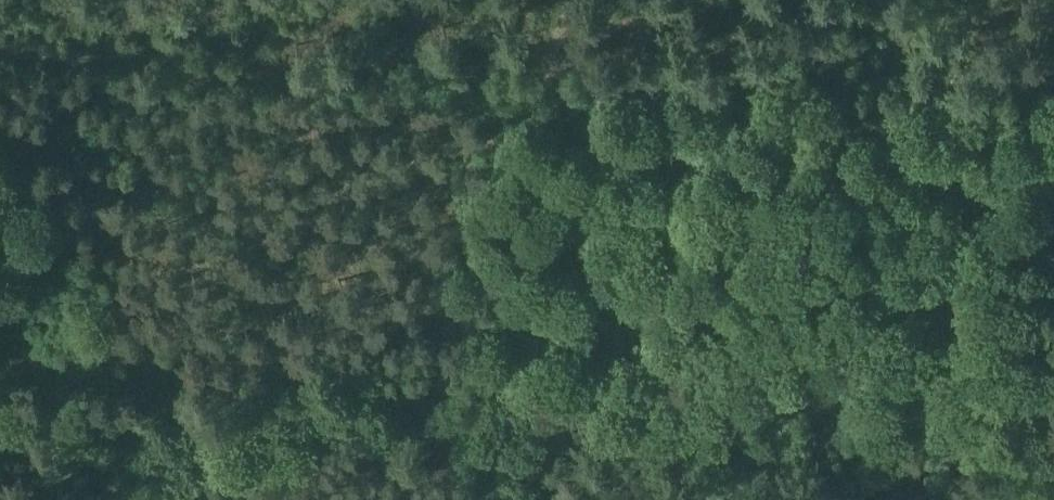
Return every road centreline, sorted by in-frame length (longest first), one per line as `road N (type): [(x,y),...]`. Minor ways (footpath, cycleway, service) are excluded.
road 1 (track): [(1053,473),(0,410)]
road 2 (track): [(1053,105),(0,58)]

